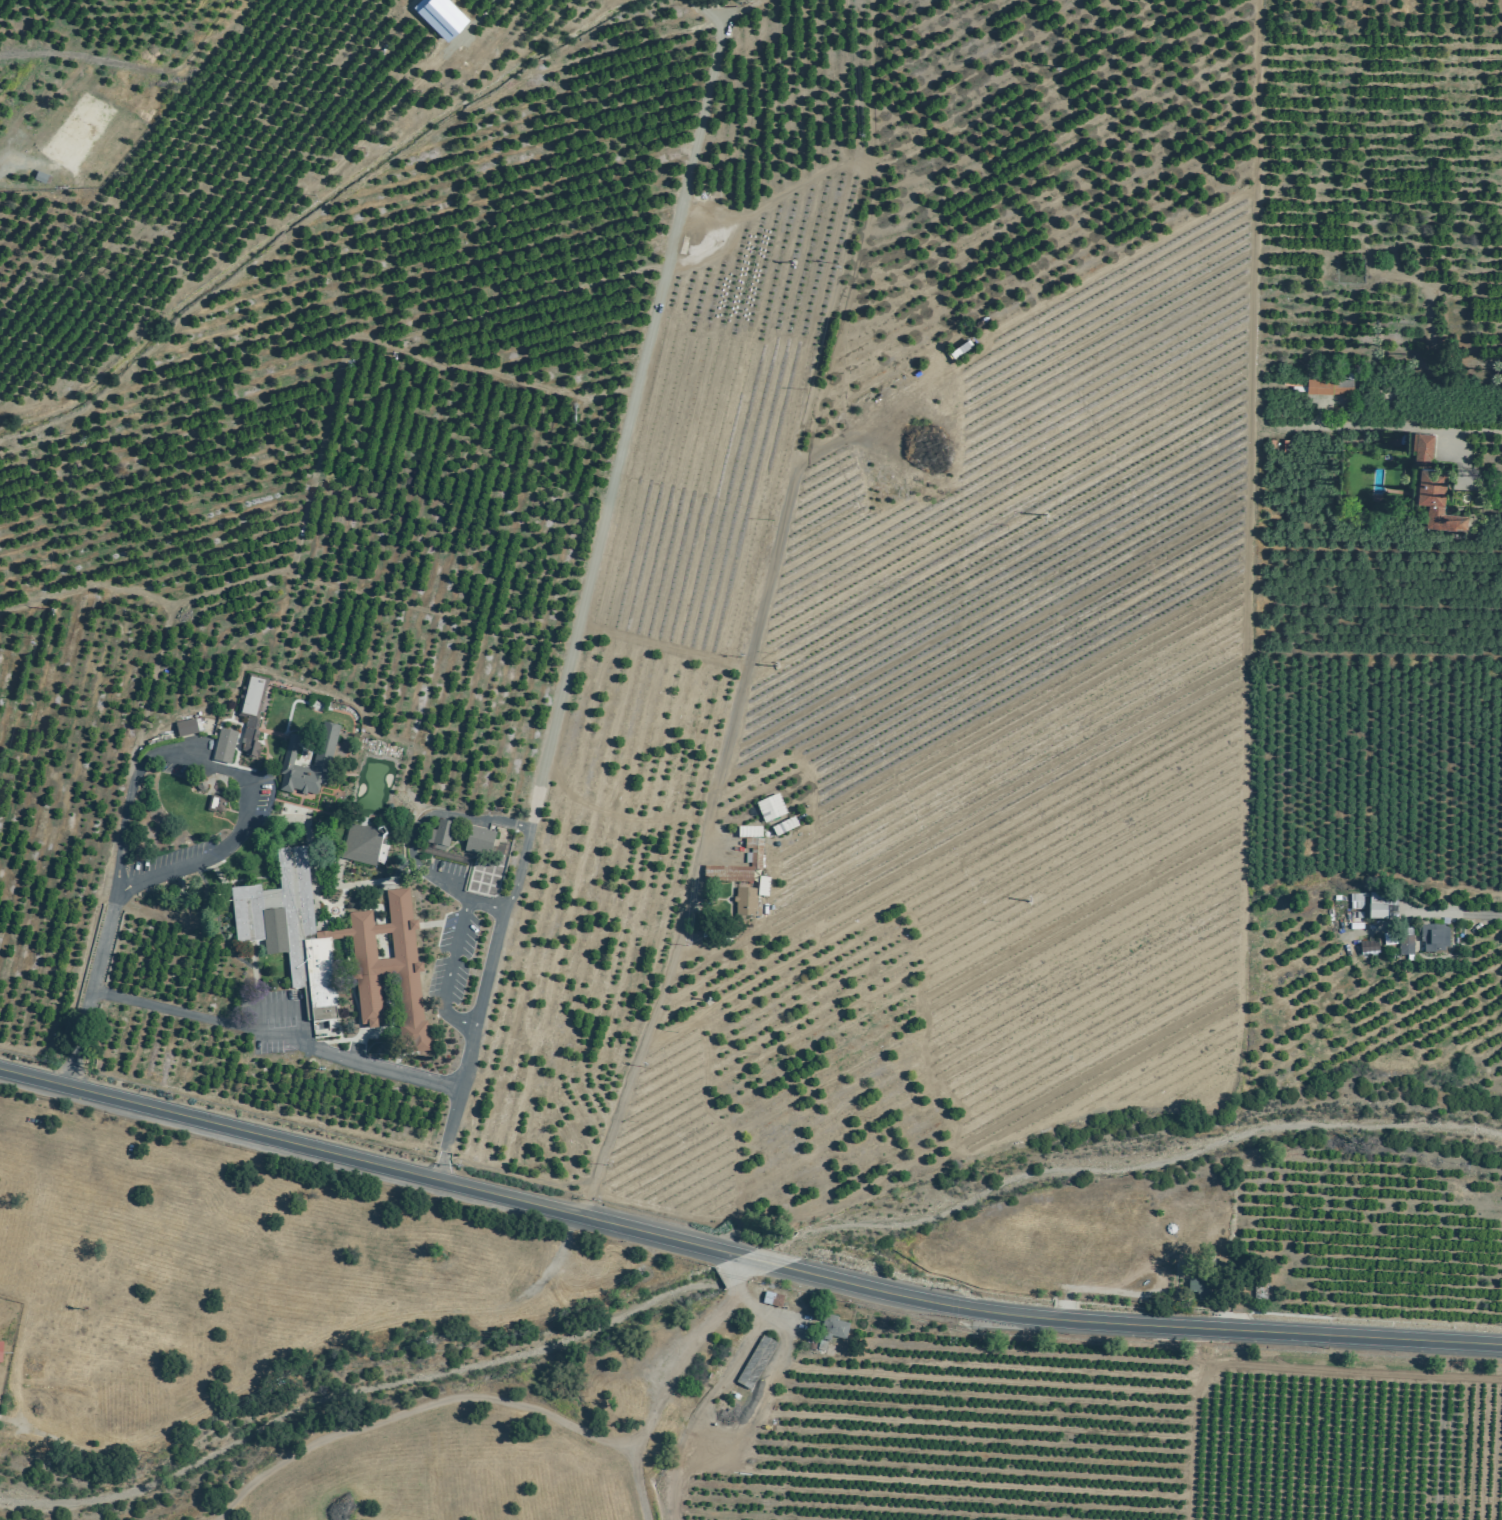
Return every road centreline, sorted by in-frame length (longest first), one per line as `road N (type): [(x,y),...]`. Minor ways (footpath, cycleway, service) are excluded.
road 1 (primary): [(735,1255),(0,1070)]
road 2 (primary): [(1501,1343),(998,1313),(781,1267)]

